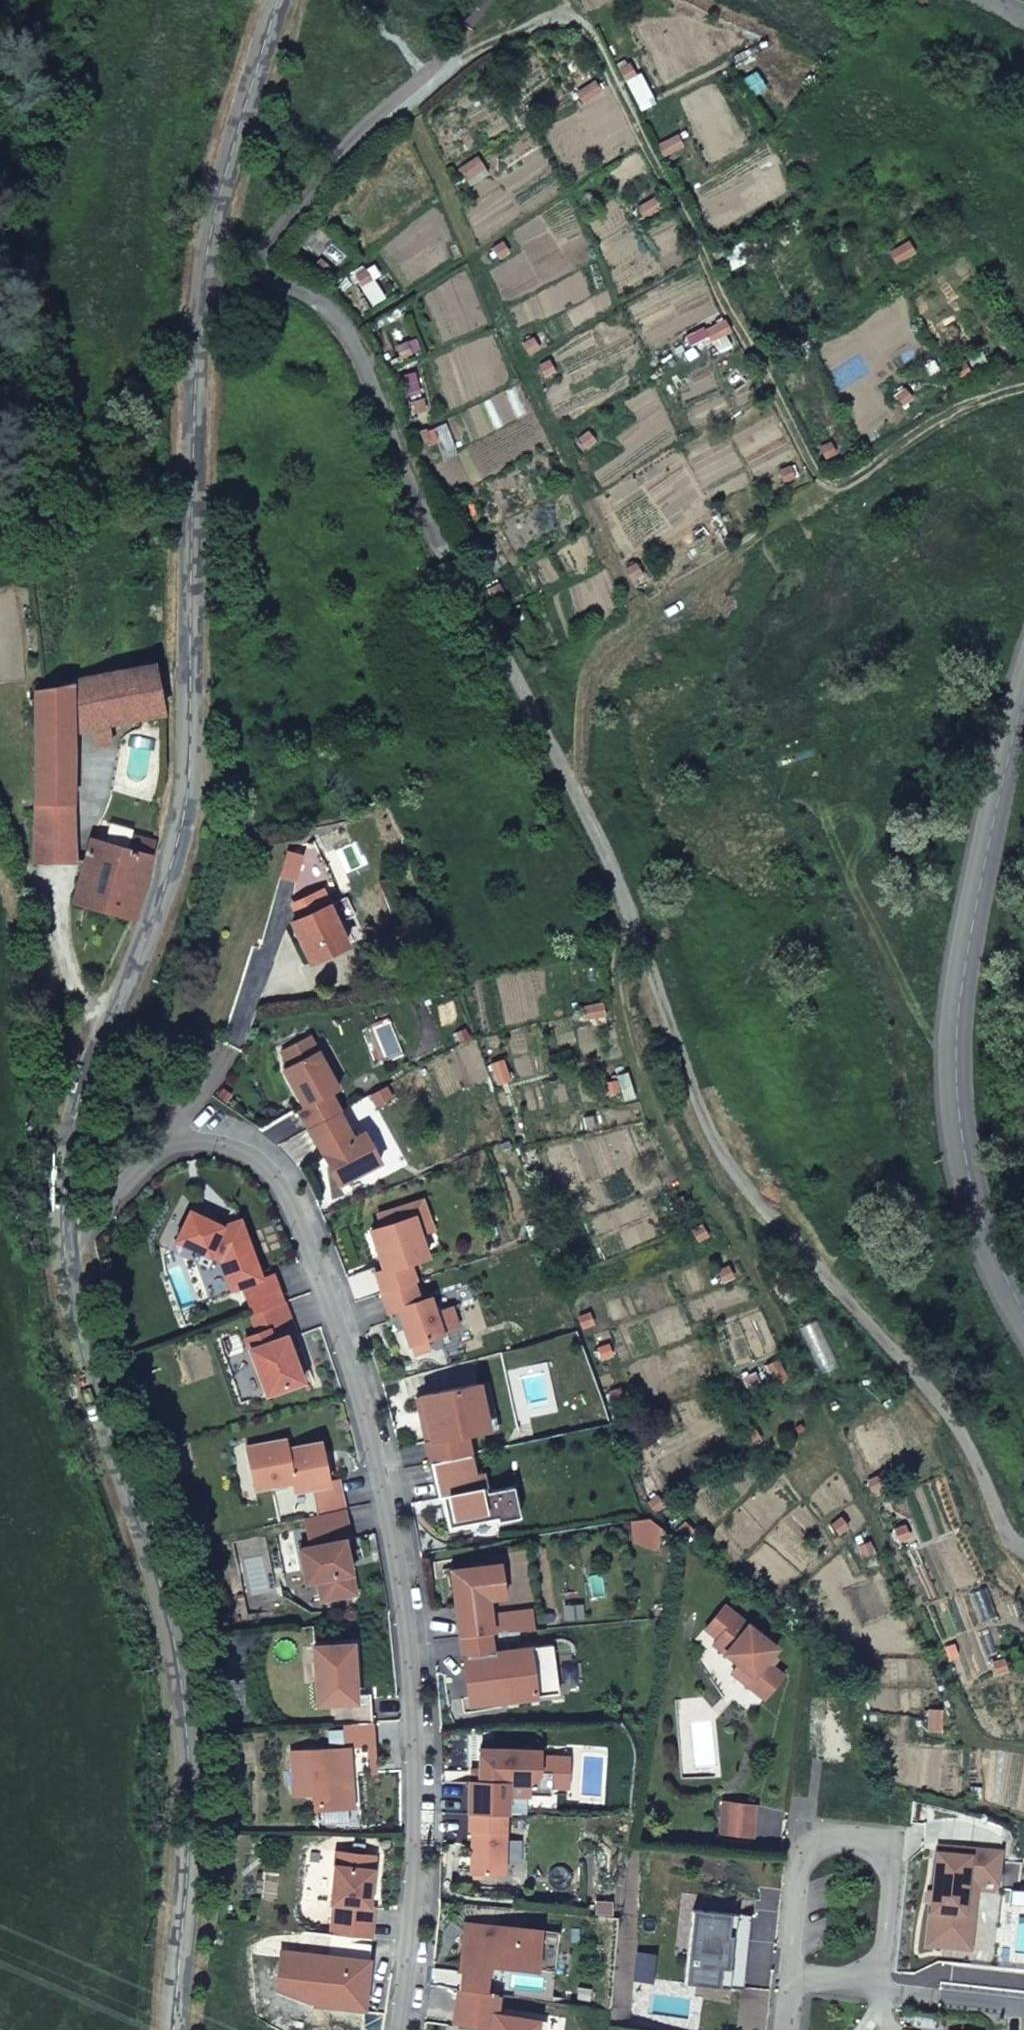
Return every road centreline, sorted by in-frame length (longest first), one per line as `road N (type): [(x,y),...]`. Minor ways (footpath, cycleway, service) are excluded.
road 1 (track): [(1023,1542),(1011,1536),(956,1414),(737,1177),(703,1115),(611,862),(347,330),(322,304),(289,288),(205,270)]
road 2 (unclassified): [(89,1087),(180,852),(190,762),(205,270),(238,126),(281,0)]
road 3 (residential): [(395,2029),(413,1918),(411,1701),(384,1482),(329,1308),(280,1183),(249,1154),(194,1141),(89,1087)]
road 4 (track): [(831,496),(579,15),(468,56),(205,270)]
road 5 (unclassified): [(174,2029),(190,1823),(176,1653),(91,1376),(61,1225),(65,1157),(89,1087)]
road 6 (track): [(580,796),(583,668),(597,649),(892,452),(1023,387)]
road 7 (residential): [(1023,705),(958,1034),(978,1206),(1023,1309)]
road 8 (residential): [(795,1982),(880,1990),(893,1845),(810,1839)]
road 9 (residential): [(810,1839),(795,1982)]

